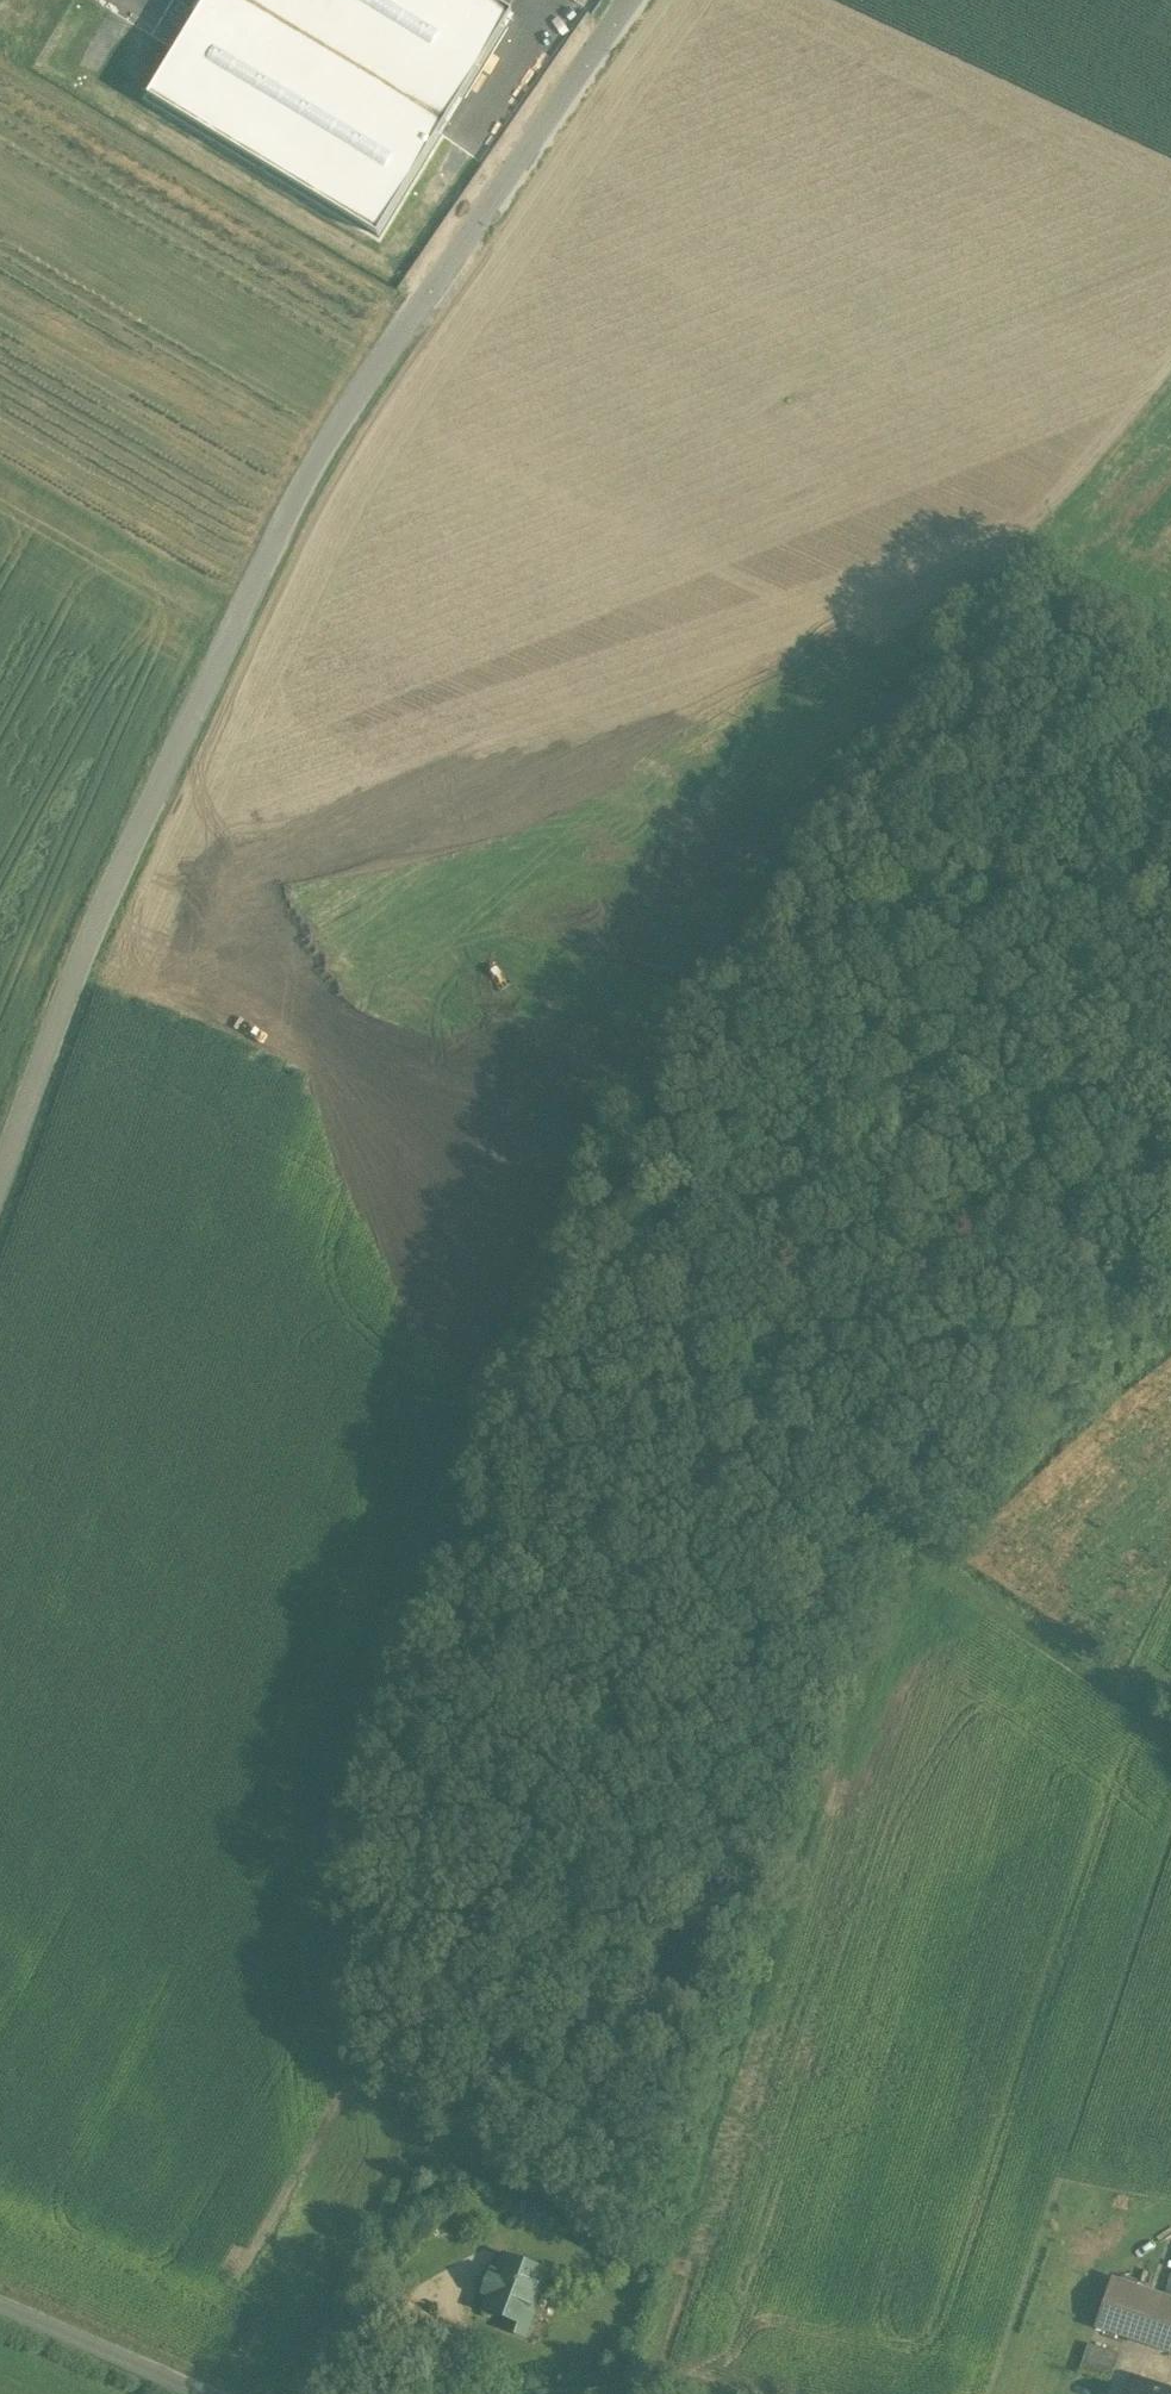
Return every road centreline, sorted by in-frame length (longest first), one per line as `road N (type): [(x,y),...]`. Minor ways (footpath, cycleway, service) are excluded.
road 1 (unclassified): [(0,1183),(113,892),(301,490),(633,0)]
road 2 (unclassified): [(0,2306),(200,2393)]

